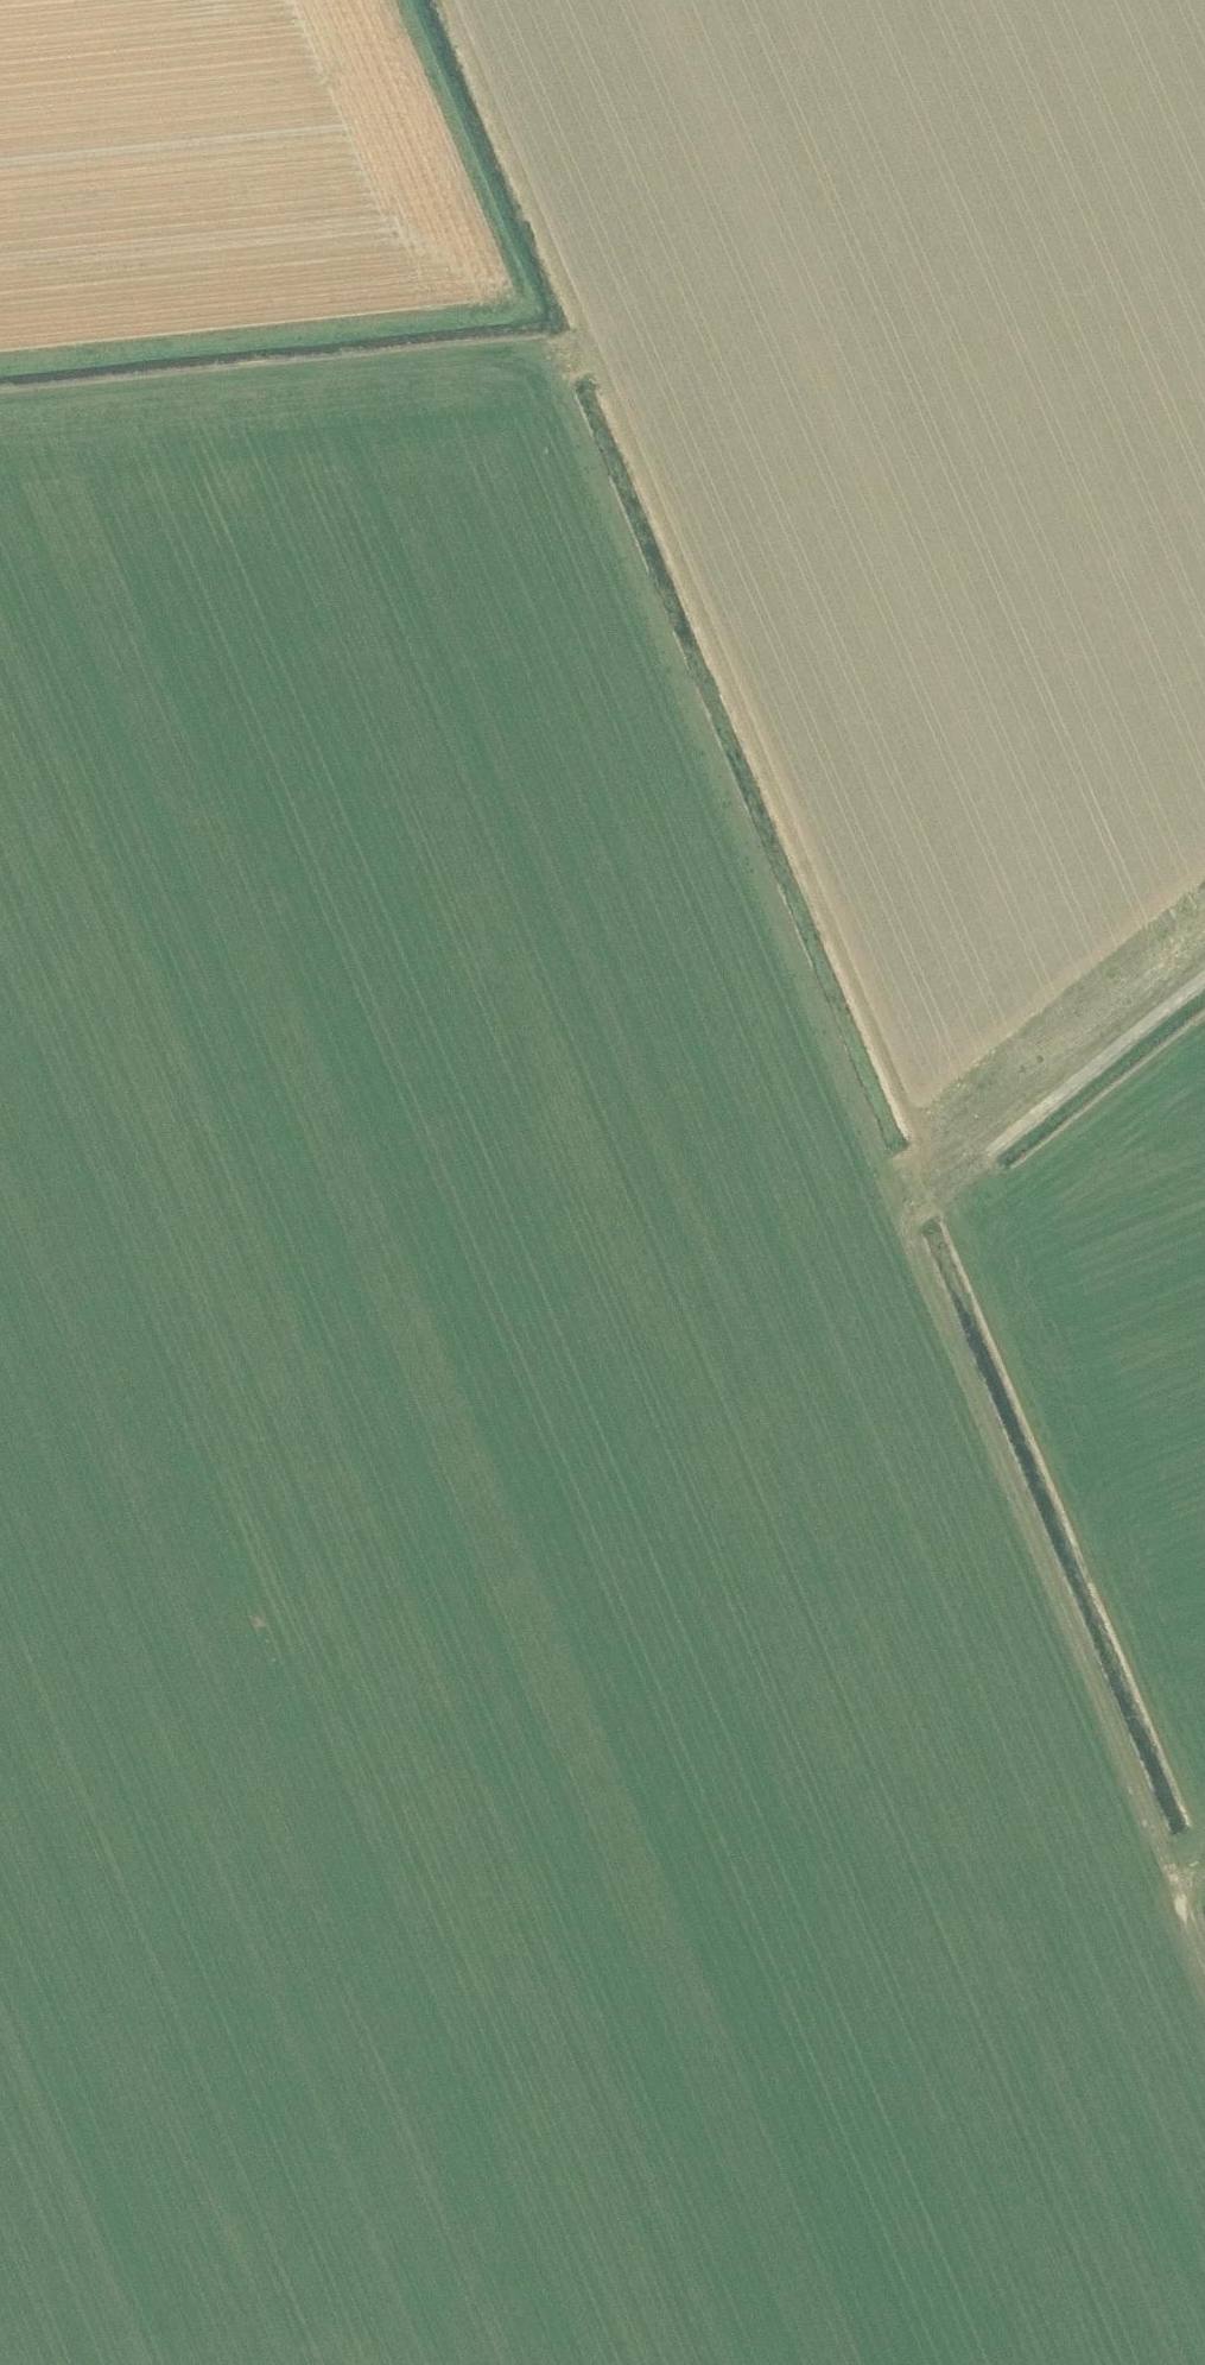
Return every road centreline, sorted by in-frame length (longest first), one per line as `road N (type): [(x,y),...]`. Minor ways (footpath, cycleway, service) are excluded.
road 1 (unclassified): [(918,1194),(1204,964)]

